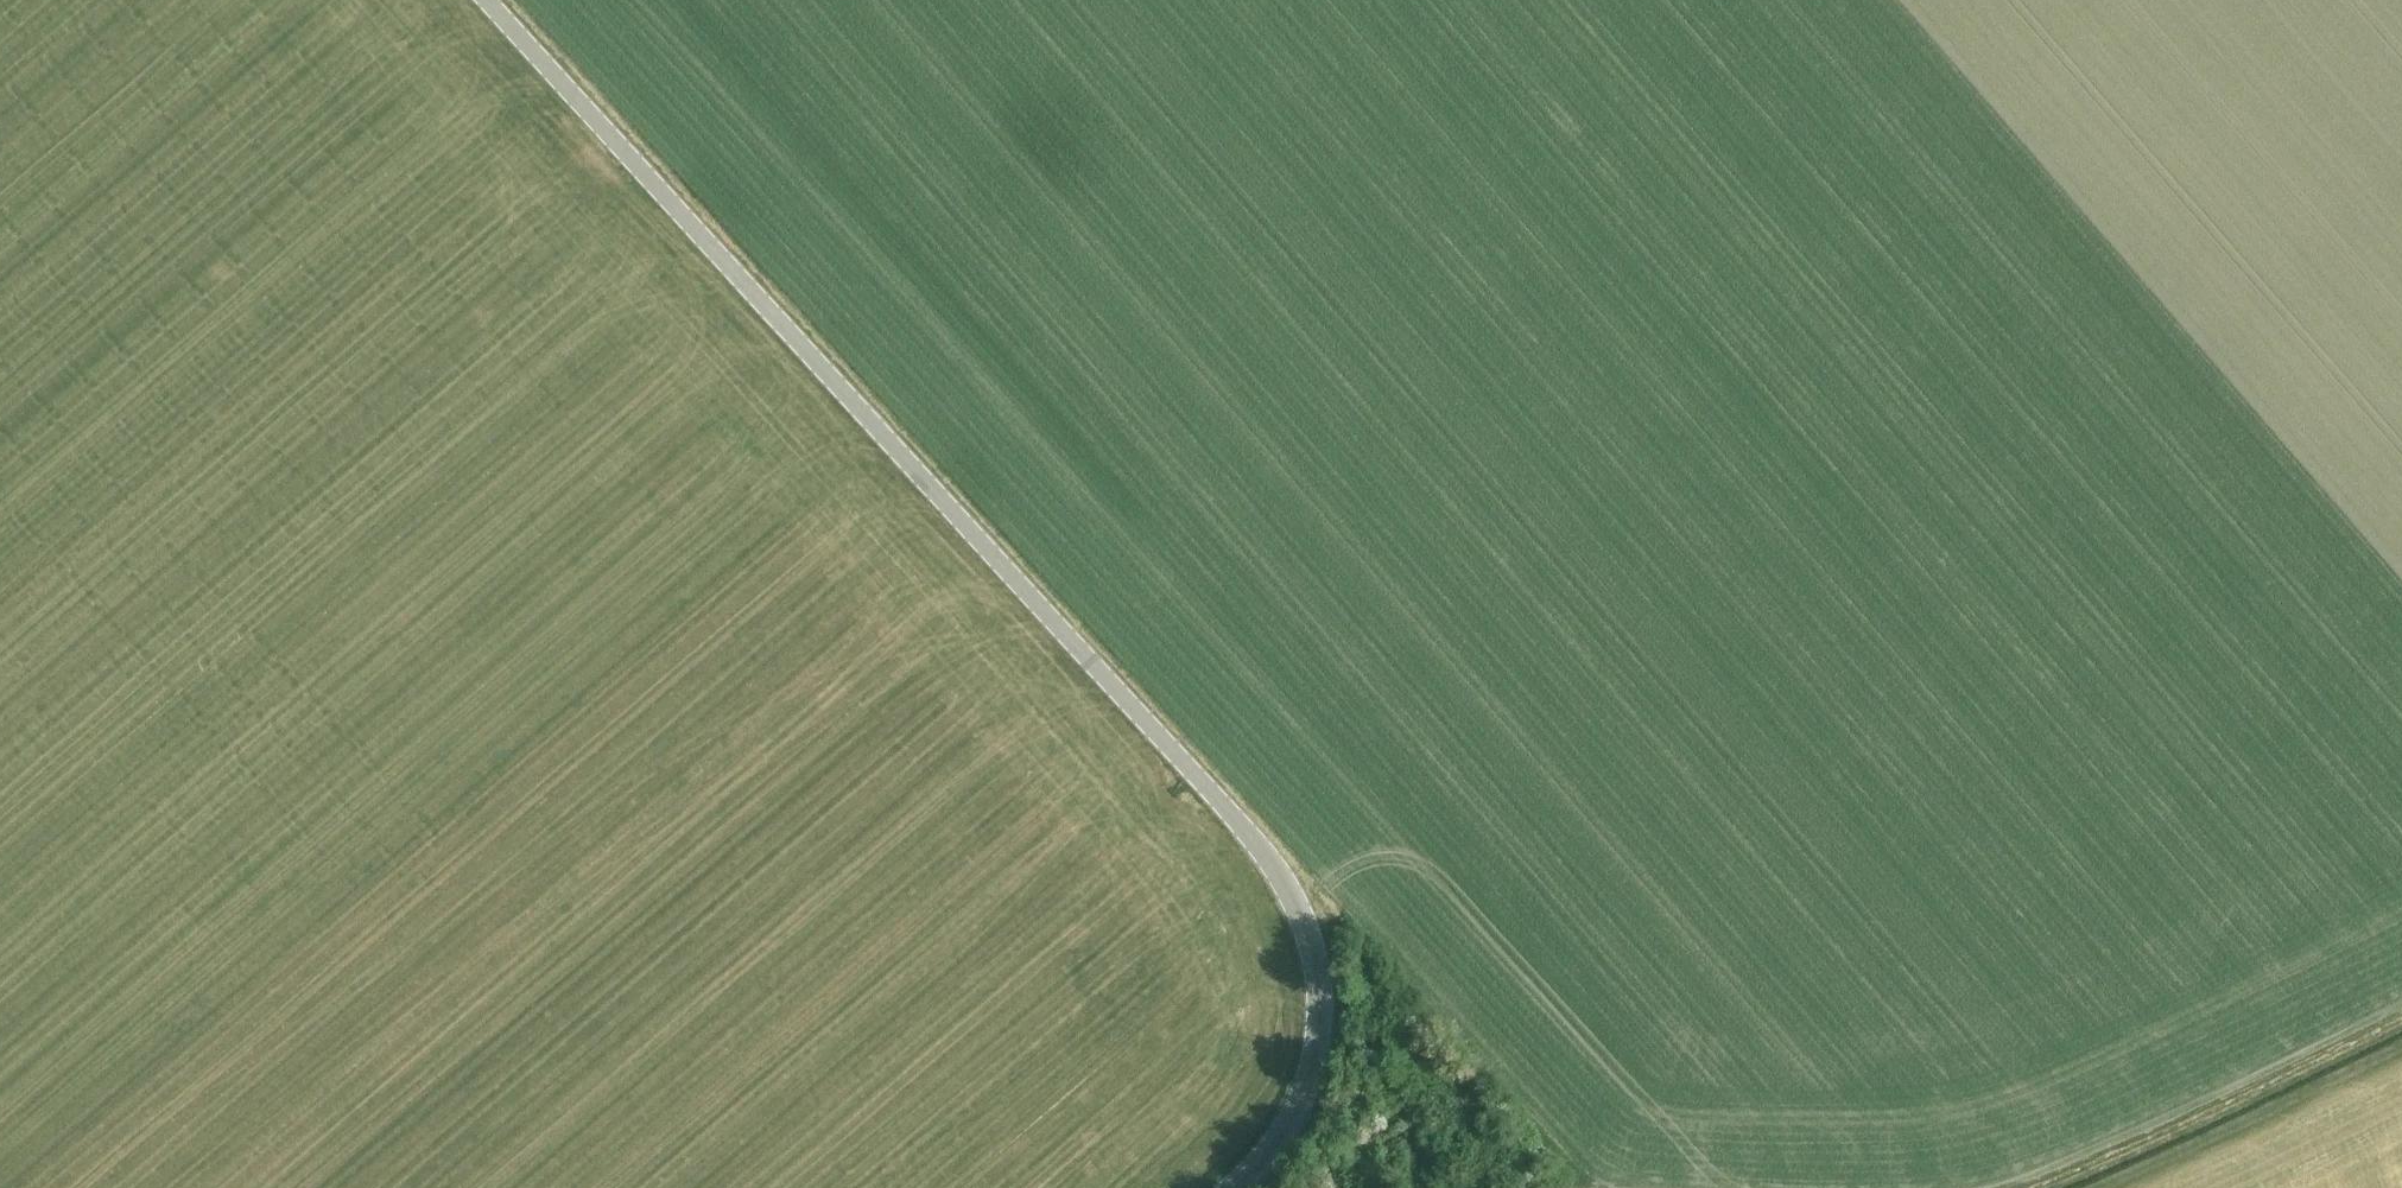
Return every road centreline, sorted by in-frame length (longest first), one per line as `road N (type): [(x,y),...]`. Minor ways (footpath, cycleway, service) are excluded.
road 1 (unclassified): [(1236,1187),(1300,1112),(1317,1057),(1324,997),(1314,944),(1290,894),(1262,851),(486,0)]

